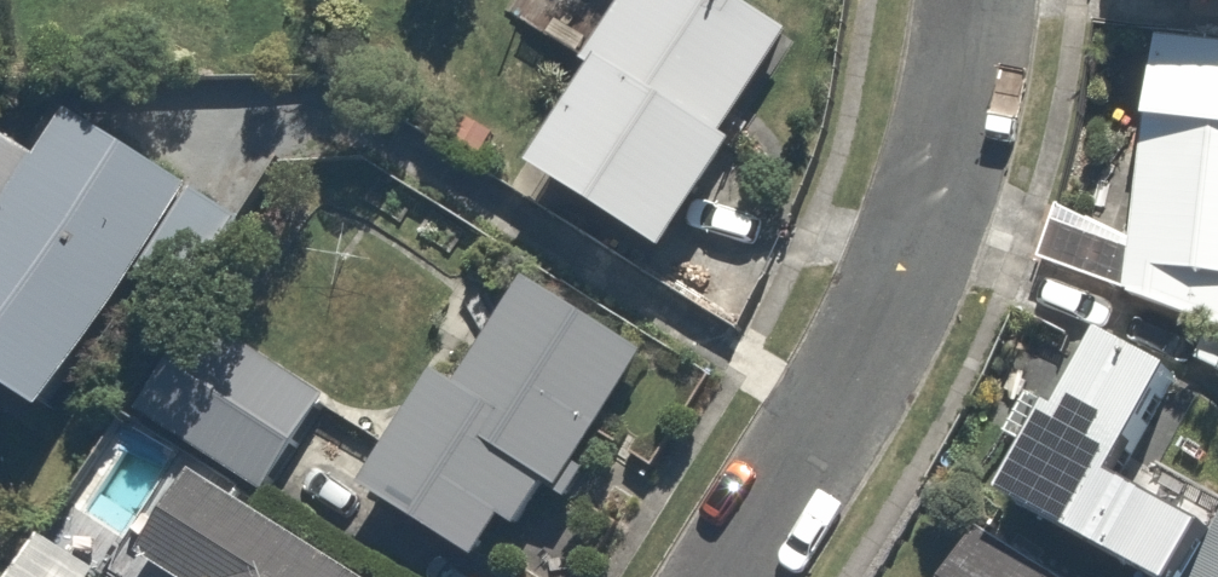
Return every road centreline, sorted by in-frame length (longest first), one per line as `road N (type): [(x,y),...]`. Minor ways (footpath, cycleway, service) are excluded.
road 1 (residential): [(971,0),(957,119),(925,240),(857,393),(741,576)]

